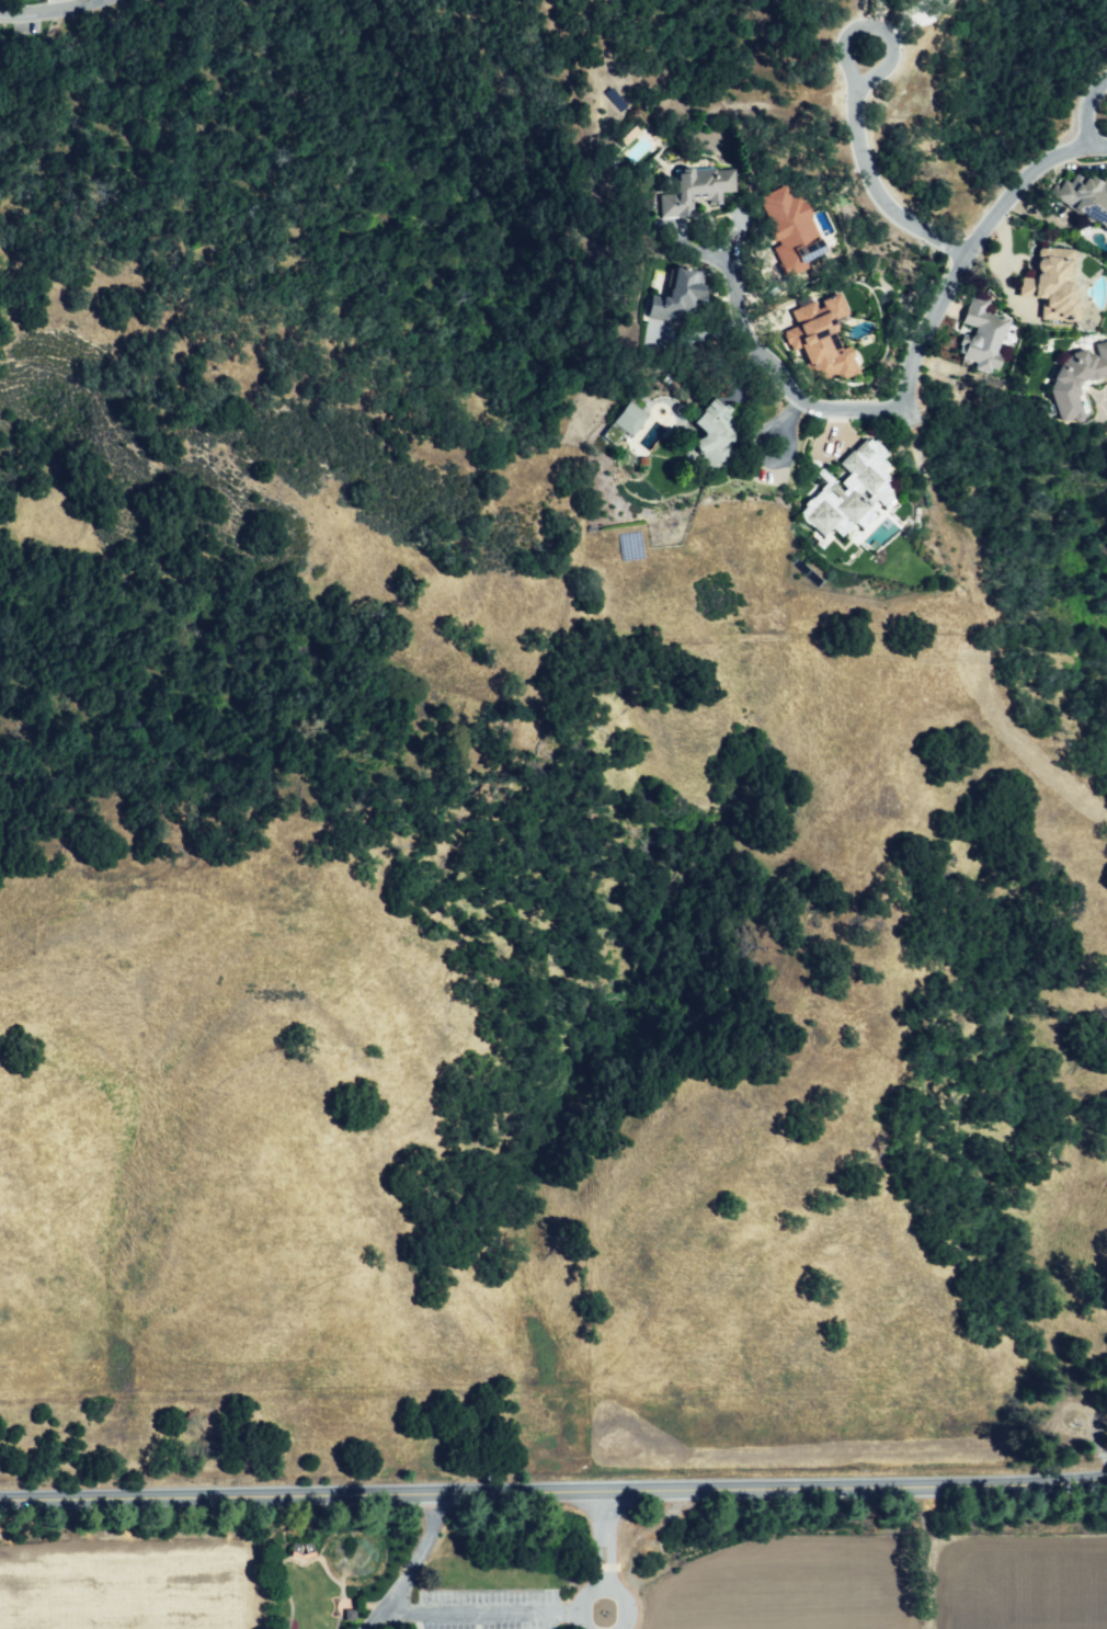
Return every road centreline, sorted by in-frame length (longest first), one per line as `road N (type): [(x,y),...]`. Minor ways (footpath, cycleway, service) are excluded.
road 1 (primary): [(1106,1480),(0,1505)]
road 2 (residential): [(1083,146),(1029,167),(989,213),(935,303),(914,358),(912,412),(941,515)]
road 3 (residential): [(912,412),(825,410),(794,391),(744,338),(723,226)]
road 4 (residential): [(966,250),(903,215),(859,155),(853,129),(858,86)]
road 5 (residential): [(849,41),(848,54),(858,86),(885,64),(888,42),(874,24),(849,41)]
road 6 (residential): [(756,437),(767,468),(791,459),(788,425),(773,420),(756,437)]

